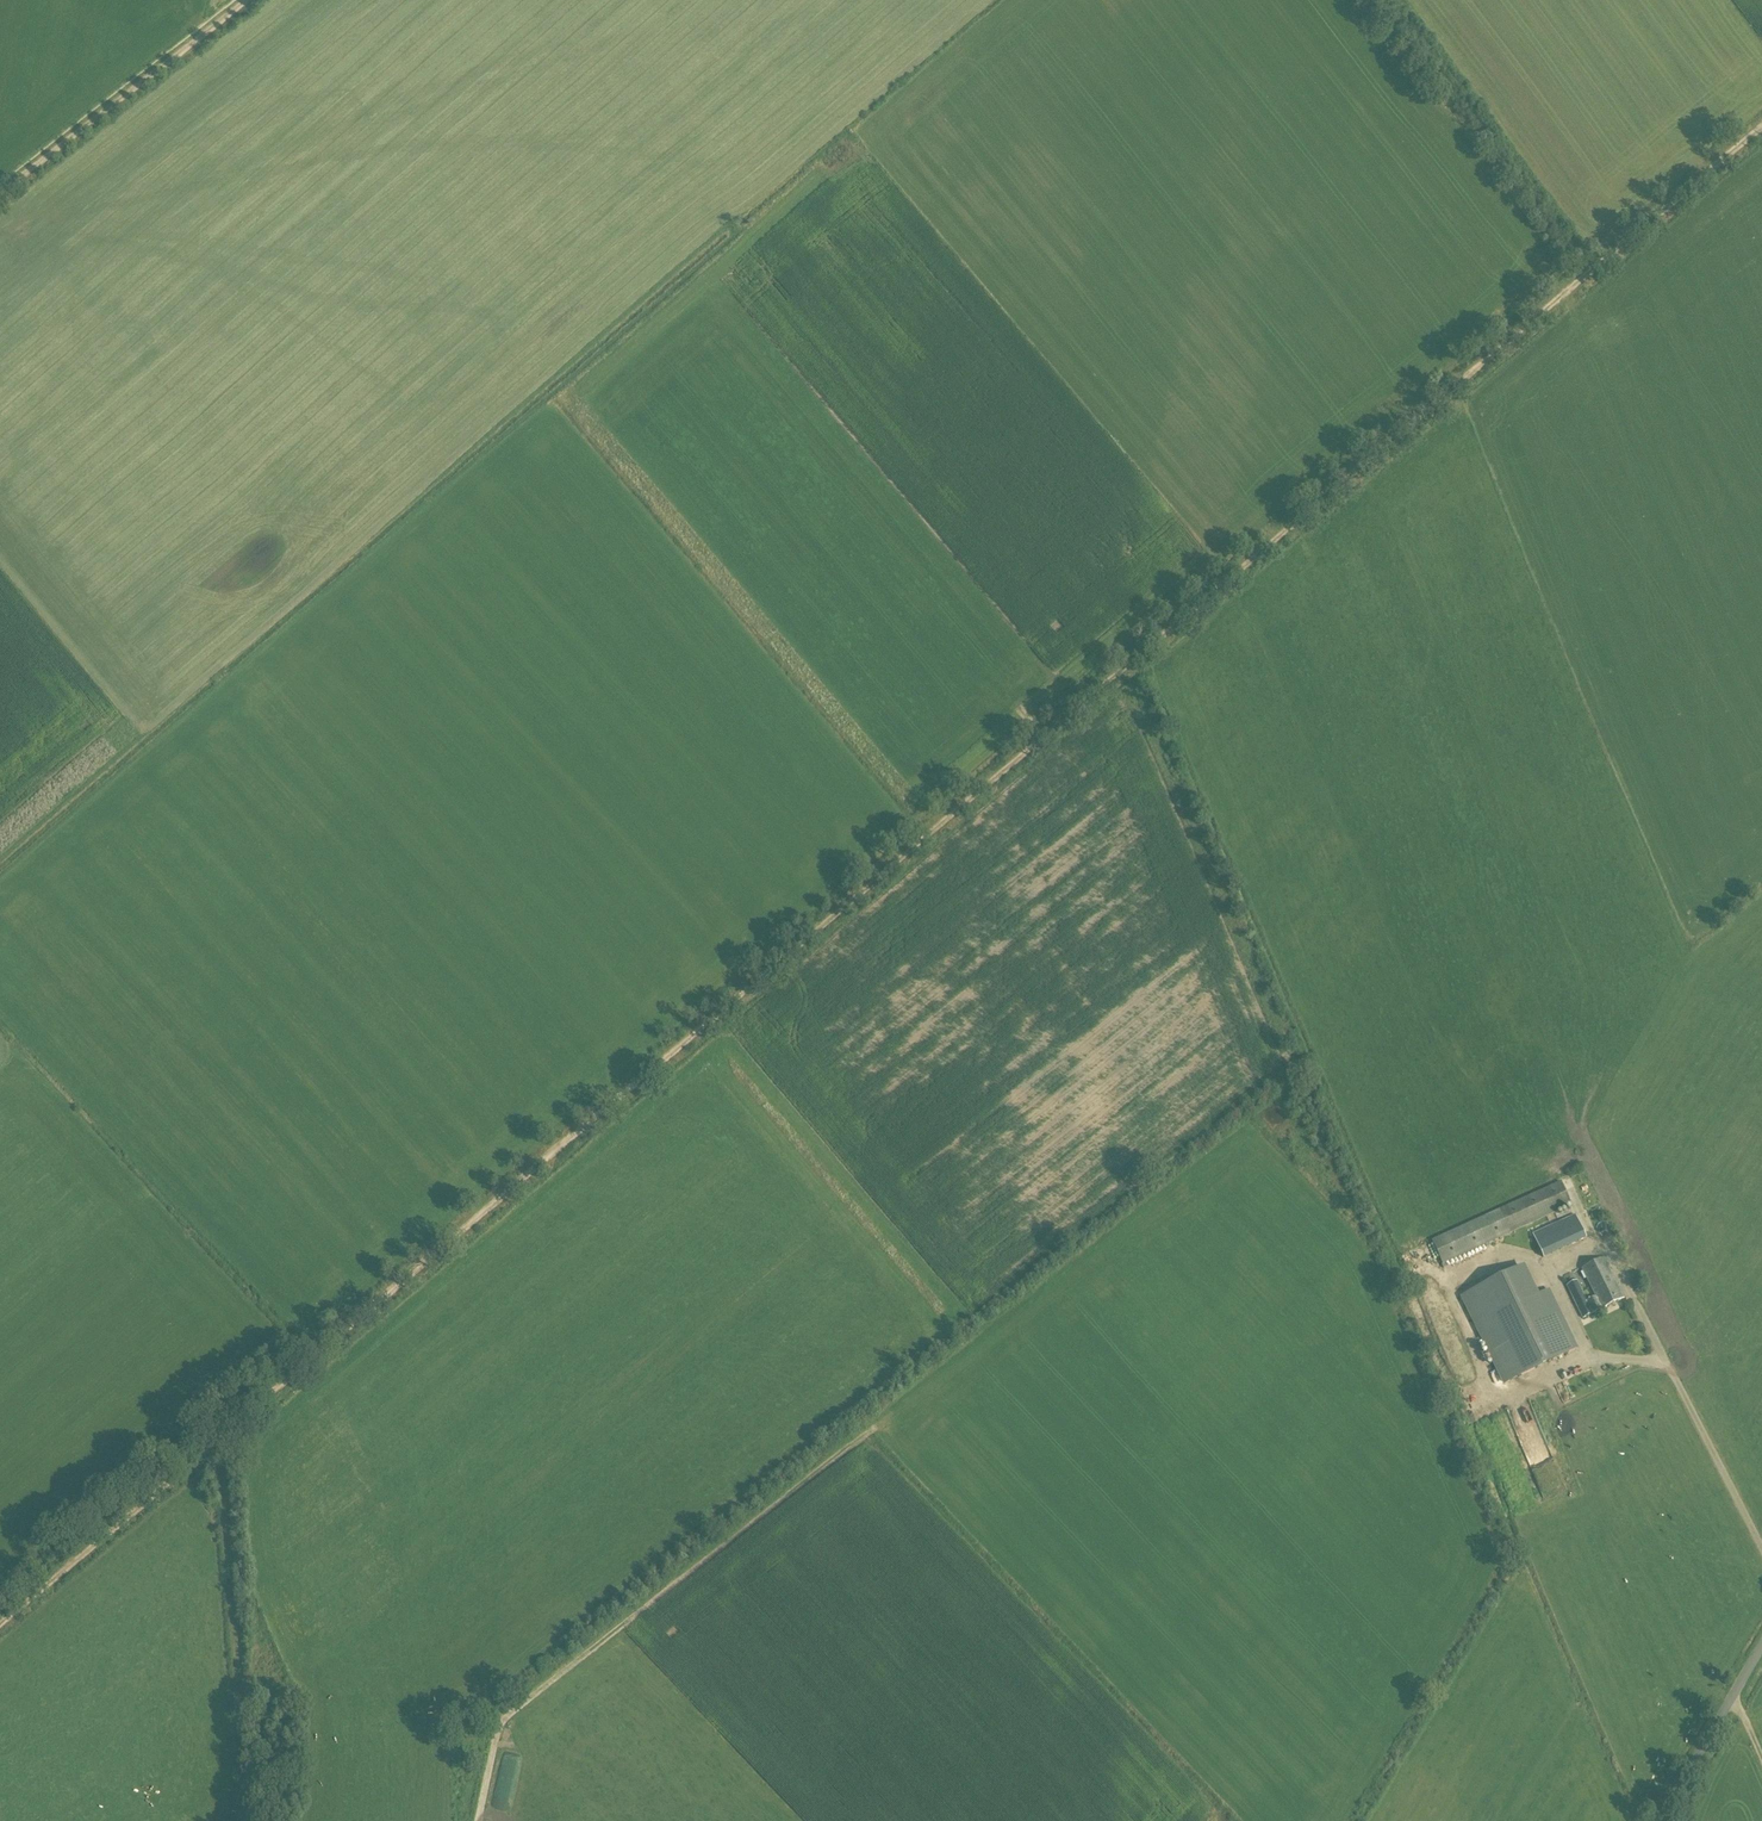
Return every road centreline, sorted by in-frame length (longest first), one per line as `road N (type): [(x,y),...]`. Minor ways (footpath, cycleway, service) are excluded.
road 1 (track): [(0,1625),(1761,128)]
road 2 (track): [(1138,658),(1305,1068)]
road 3 (track): [(0,193),(246,0)]
road 4 (unclassified): [(1661,1820),(1761,1647)]

